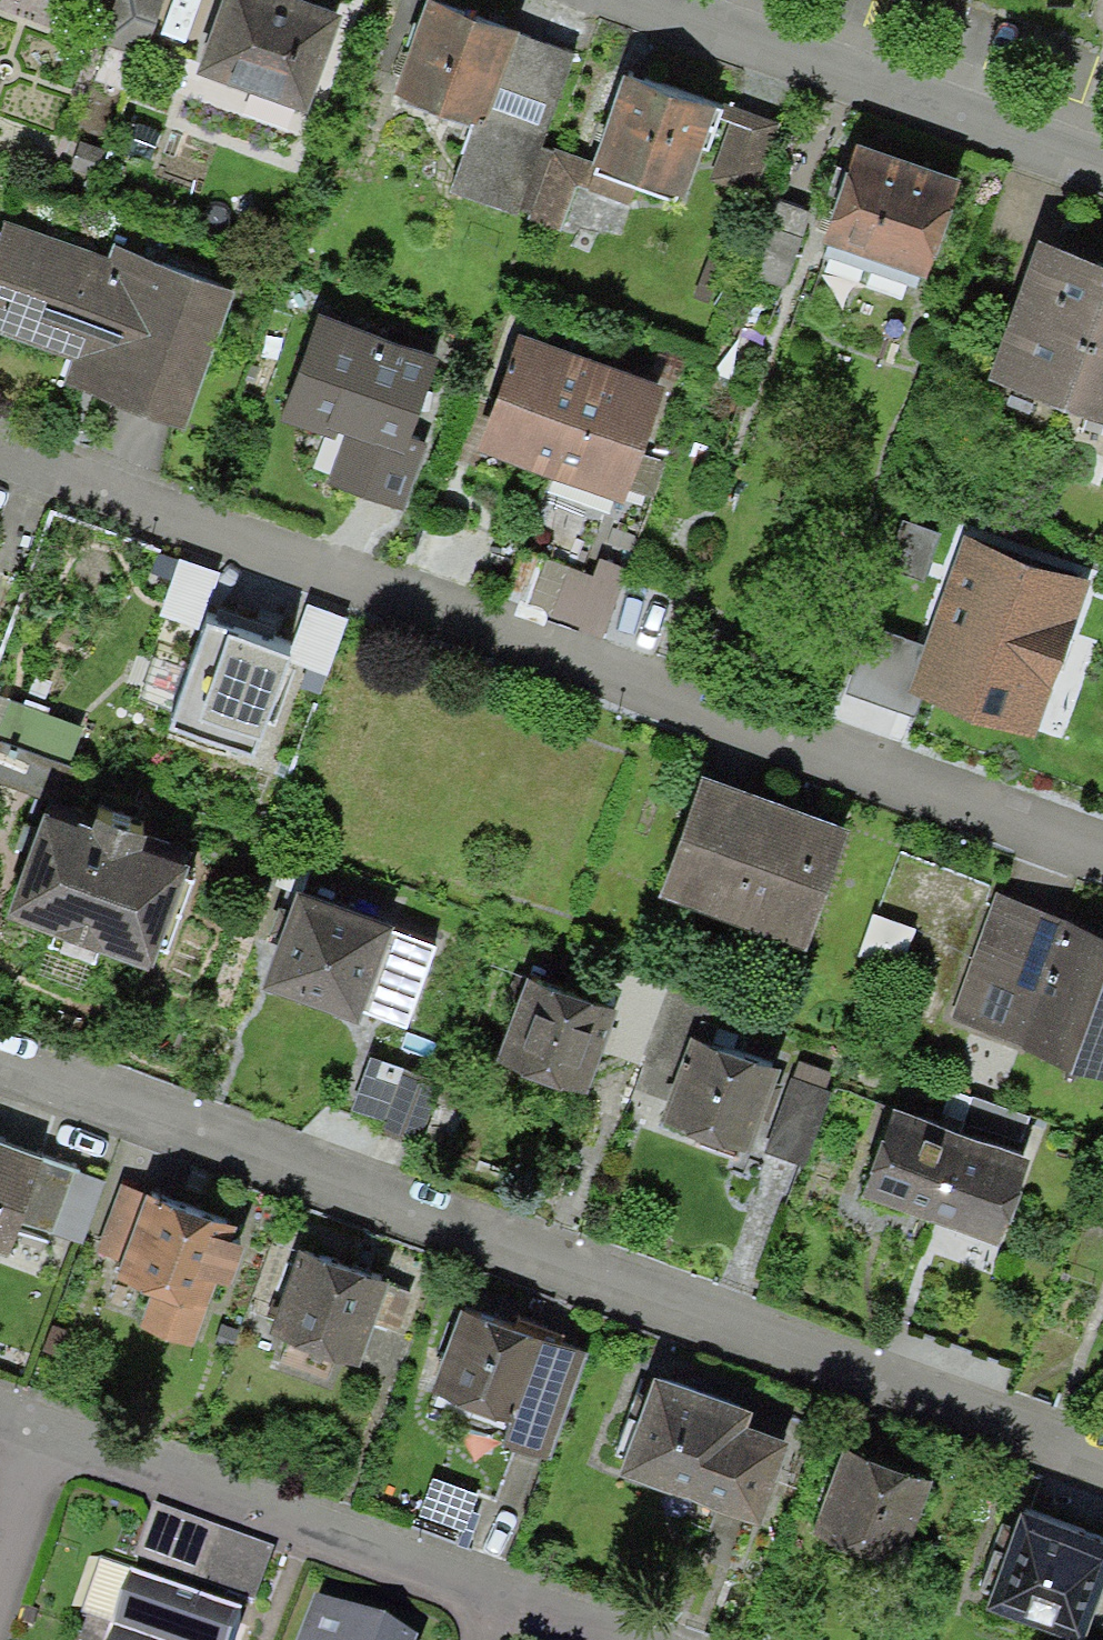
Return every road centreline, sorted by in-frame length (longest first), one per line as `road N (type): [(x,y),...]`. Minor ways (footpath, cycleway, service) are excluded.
road 1 (residential): [(0,452),(1102,851)]
road 2 (residential): [(1102,1419),(0,1047)]
road 3 (residential): [(624,0),(1102,171)]
road 4 (residential): [(527,1586),(49,1422)]
road 5 (residential): [(0,1559),(49,1422)]
road 6 (residential): [(648,1639),(527,1586)]

